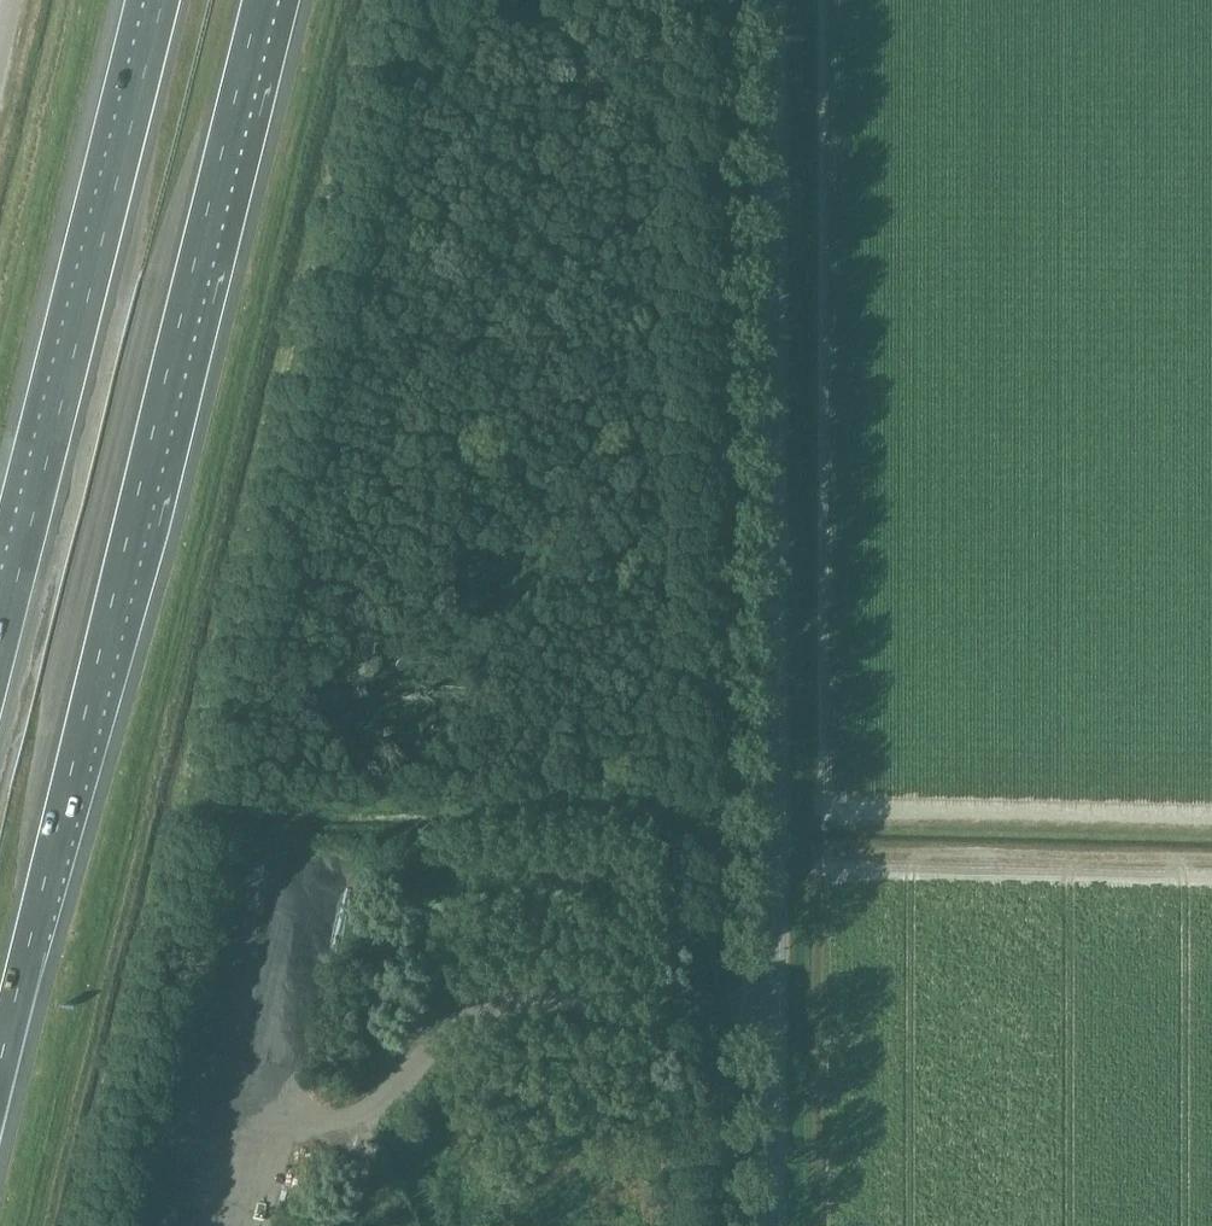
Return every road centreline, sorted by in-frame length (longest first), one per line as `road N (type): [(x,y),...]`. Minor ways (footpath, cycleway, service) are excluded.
road 1 (unclassified): [(771,1225),(773,0)]
road 2 (motorway): [(0,1057),(258,0)]
road 3 (motorway): [(160,0),(0,648)]

